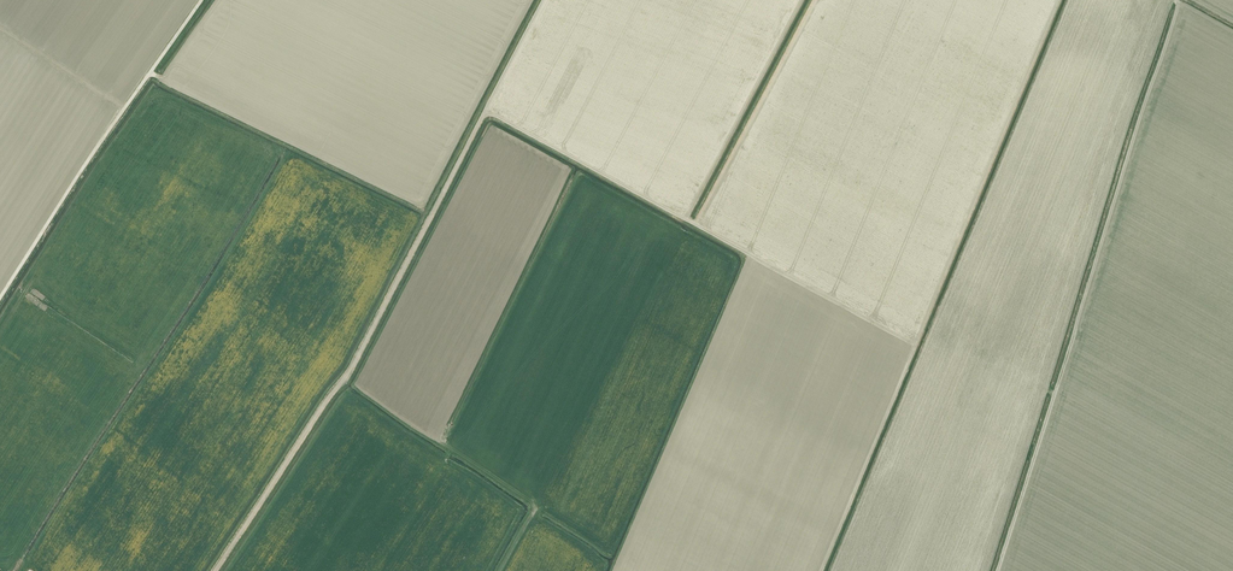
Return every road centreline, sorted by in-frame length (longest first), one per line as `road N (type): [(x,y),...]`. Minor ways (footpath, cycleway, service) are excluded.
road 1 (track): [(0,299),(202,0)]

